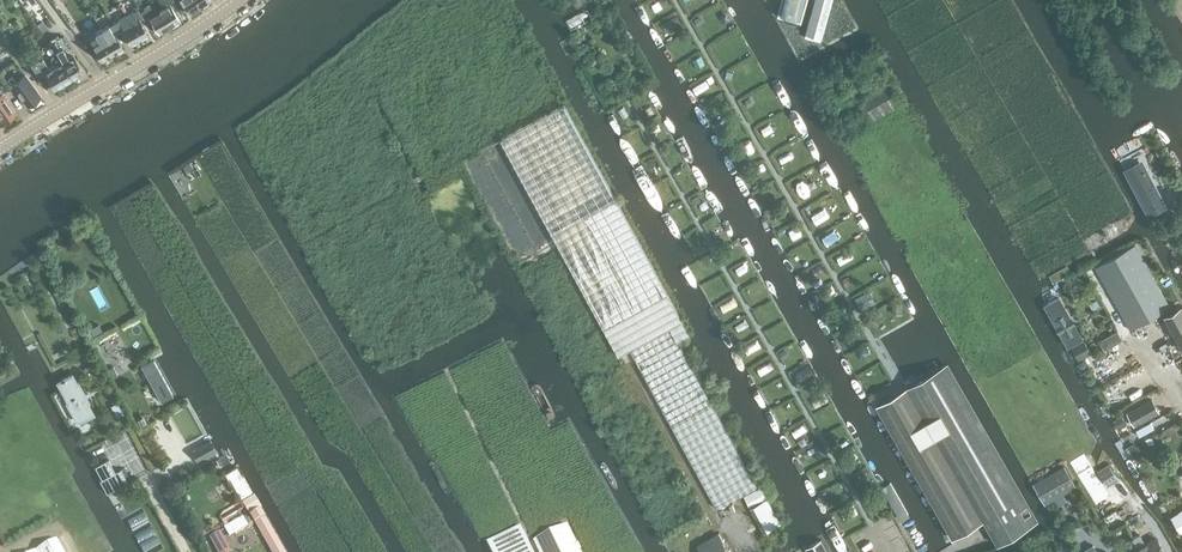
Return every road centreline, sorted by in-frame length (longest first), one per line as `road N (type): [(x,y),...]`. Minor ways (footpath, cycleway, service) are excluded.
road 1 (tertiary): [(0,153),(240,0)]

